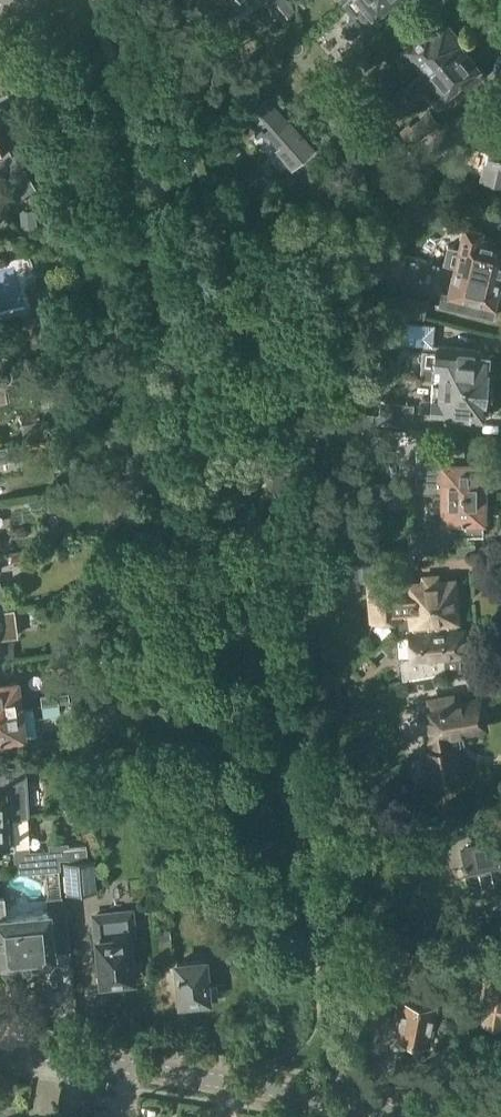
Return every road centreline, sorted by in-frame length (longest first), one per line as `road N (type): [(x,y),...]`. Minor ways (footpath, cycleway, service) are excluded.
road 1 (residential): [(404,1116),(0,1049)]

